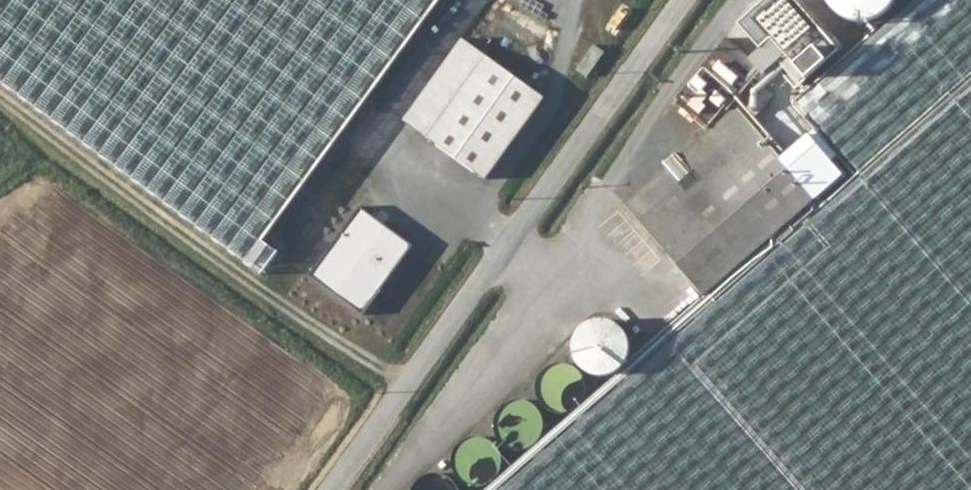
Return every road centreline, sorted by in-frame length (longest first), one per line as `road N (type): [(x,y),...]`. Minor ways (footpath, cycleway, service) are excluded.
road 1 (unclassified): [(331,489),(688,0)]
road 2 (track): [(0,96),(408,384)]

